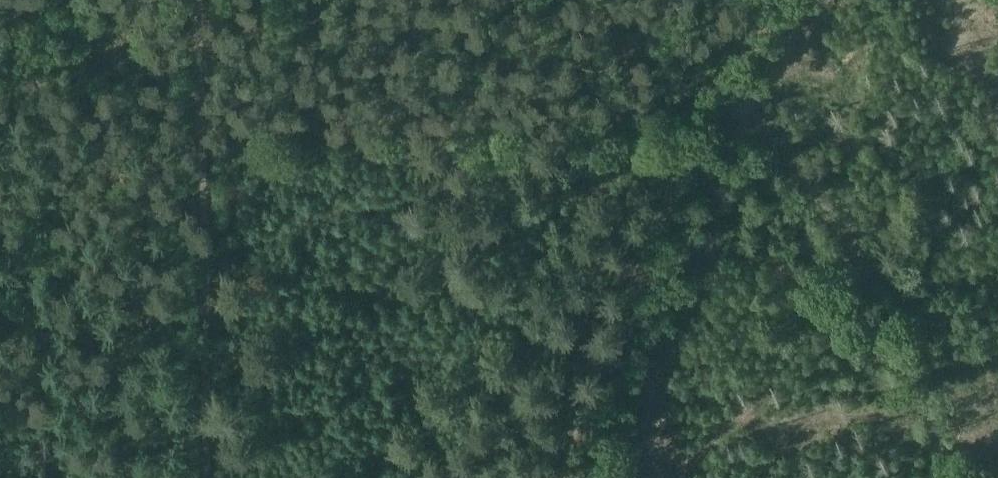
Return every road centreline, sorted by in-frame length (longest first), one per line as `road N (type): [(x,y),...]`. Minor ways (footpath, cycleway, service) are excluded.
road 1 (track): [(562,477),(758,0)]

